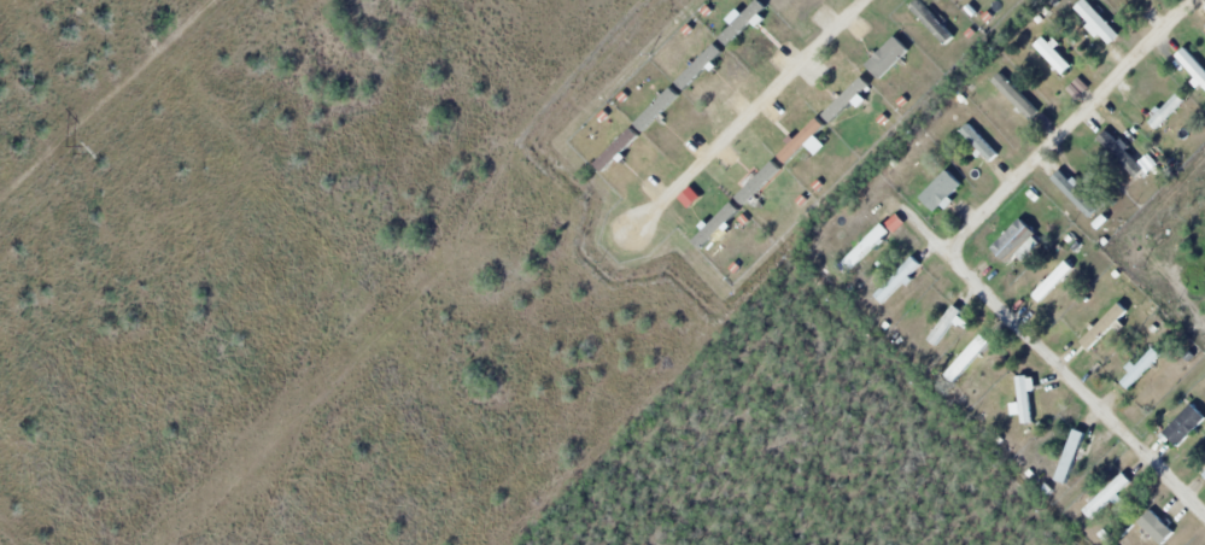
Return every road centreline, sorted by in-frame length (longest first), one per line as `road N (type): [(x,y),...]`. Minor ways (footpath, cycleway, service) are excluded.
road 1 (residential): [(1188,0),(946,252),(1204,511)]

